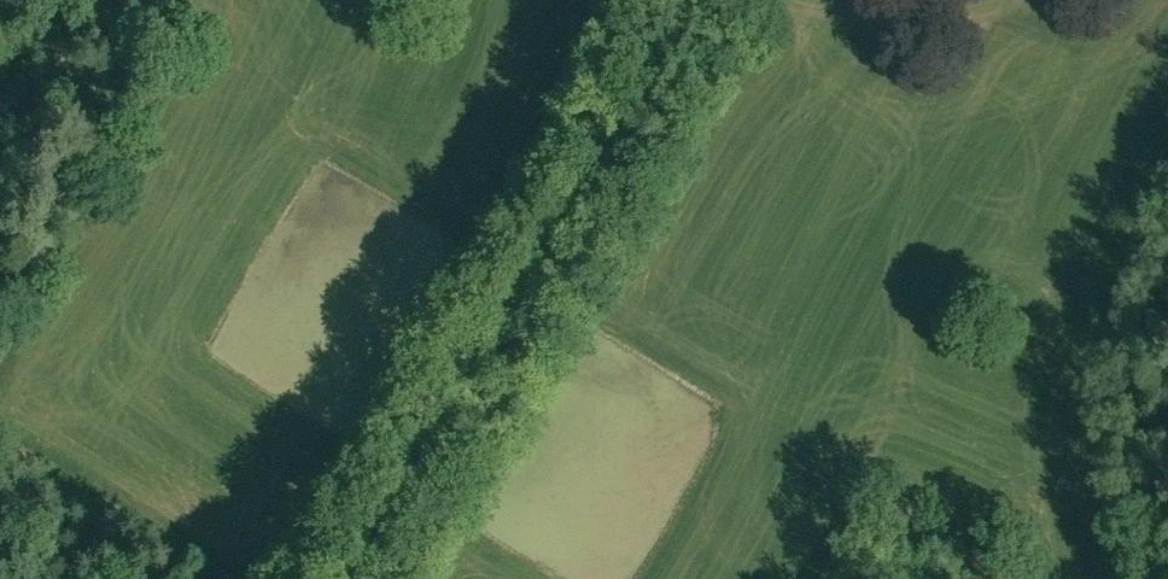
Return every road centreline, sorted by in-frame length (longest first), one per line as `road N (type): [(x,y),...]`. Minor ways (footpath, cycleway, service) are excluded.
road 1 (track): [(324,578),(679,0)]
road 2 (track): [(1018,0),(930,24),(809,16)]

